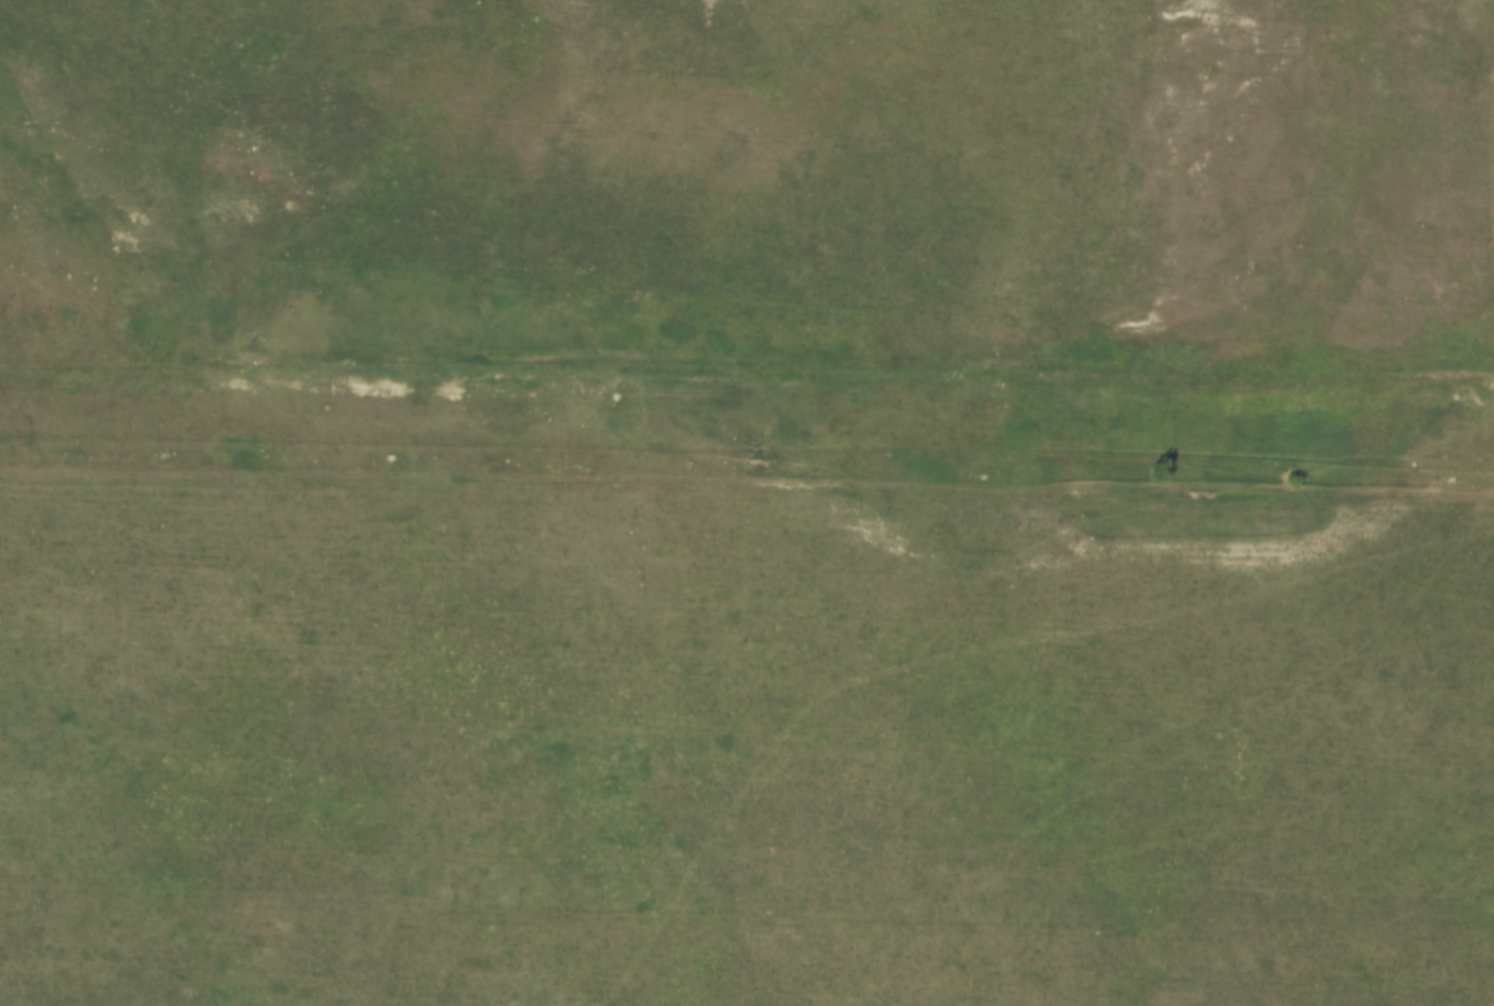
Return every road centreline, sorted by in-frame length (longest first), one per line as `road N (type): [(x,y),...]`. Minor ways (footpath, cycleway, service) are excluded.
road 1 (track): [(0,485),(1493,492)]

